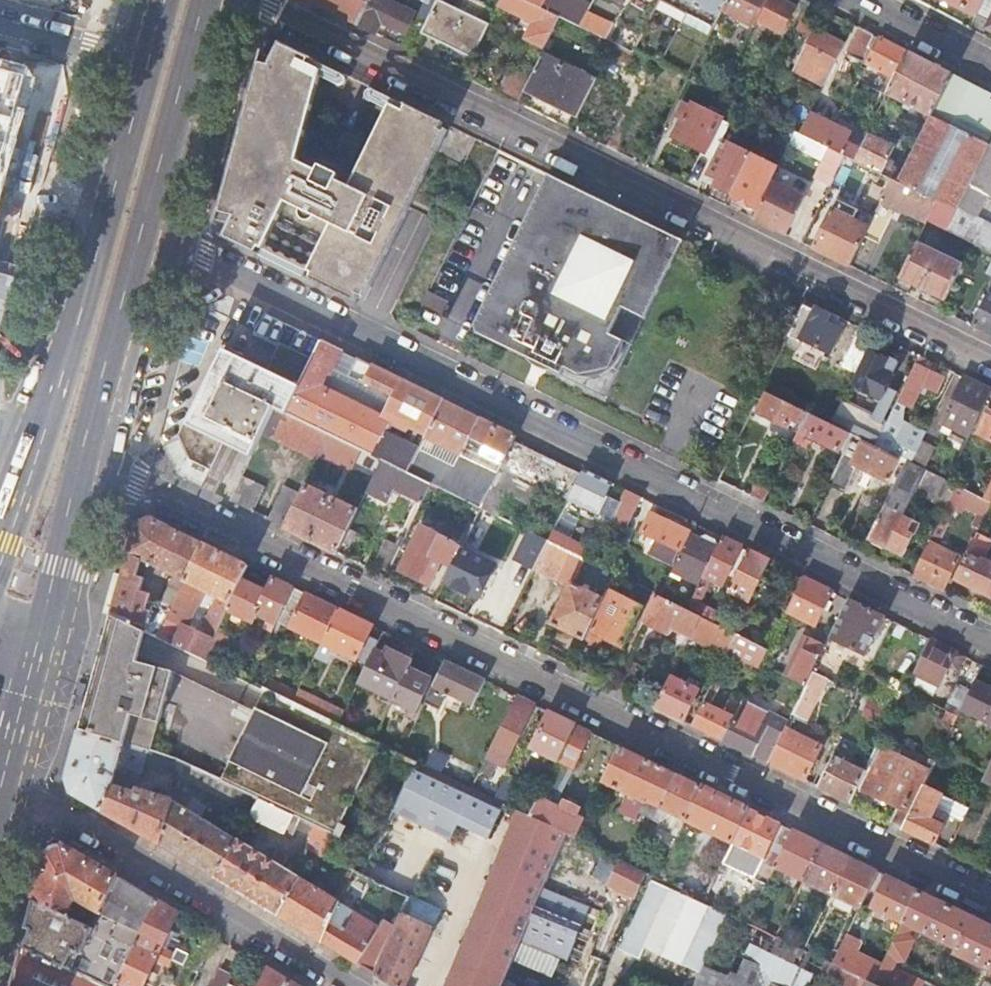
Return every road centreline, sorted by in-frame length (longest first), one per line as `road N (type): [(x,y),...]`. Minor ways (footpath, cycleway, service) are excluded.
road 1 (residential): [(990,897),(92,463)]
road 2 (residential): [(990,645),(151,229)]
road 3 (residential): [(990,358),(257,0)]
road 4 (primary): [(135,58),(29,433)]
road 5 (residential): [(6,785),(234,912)]
road 6 (primary): [(92,463),(151,229)]
road 7 (primary): [(151,229),(208,0)]
road 8 (primary): [(41,663),(92,463)]
road 9 (unclassified): [(990,67),(862,0)]
road 10 (residential): [(234,912),(357,985)]
road 11 (residential): [(135,58),(0,23)]
road 12 (primary): [(6,785),(41,663)]

